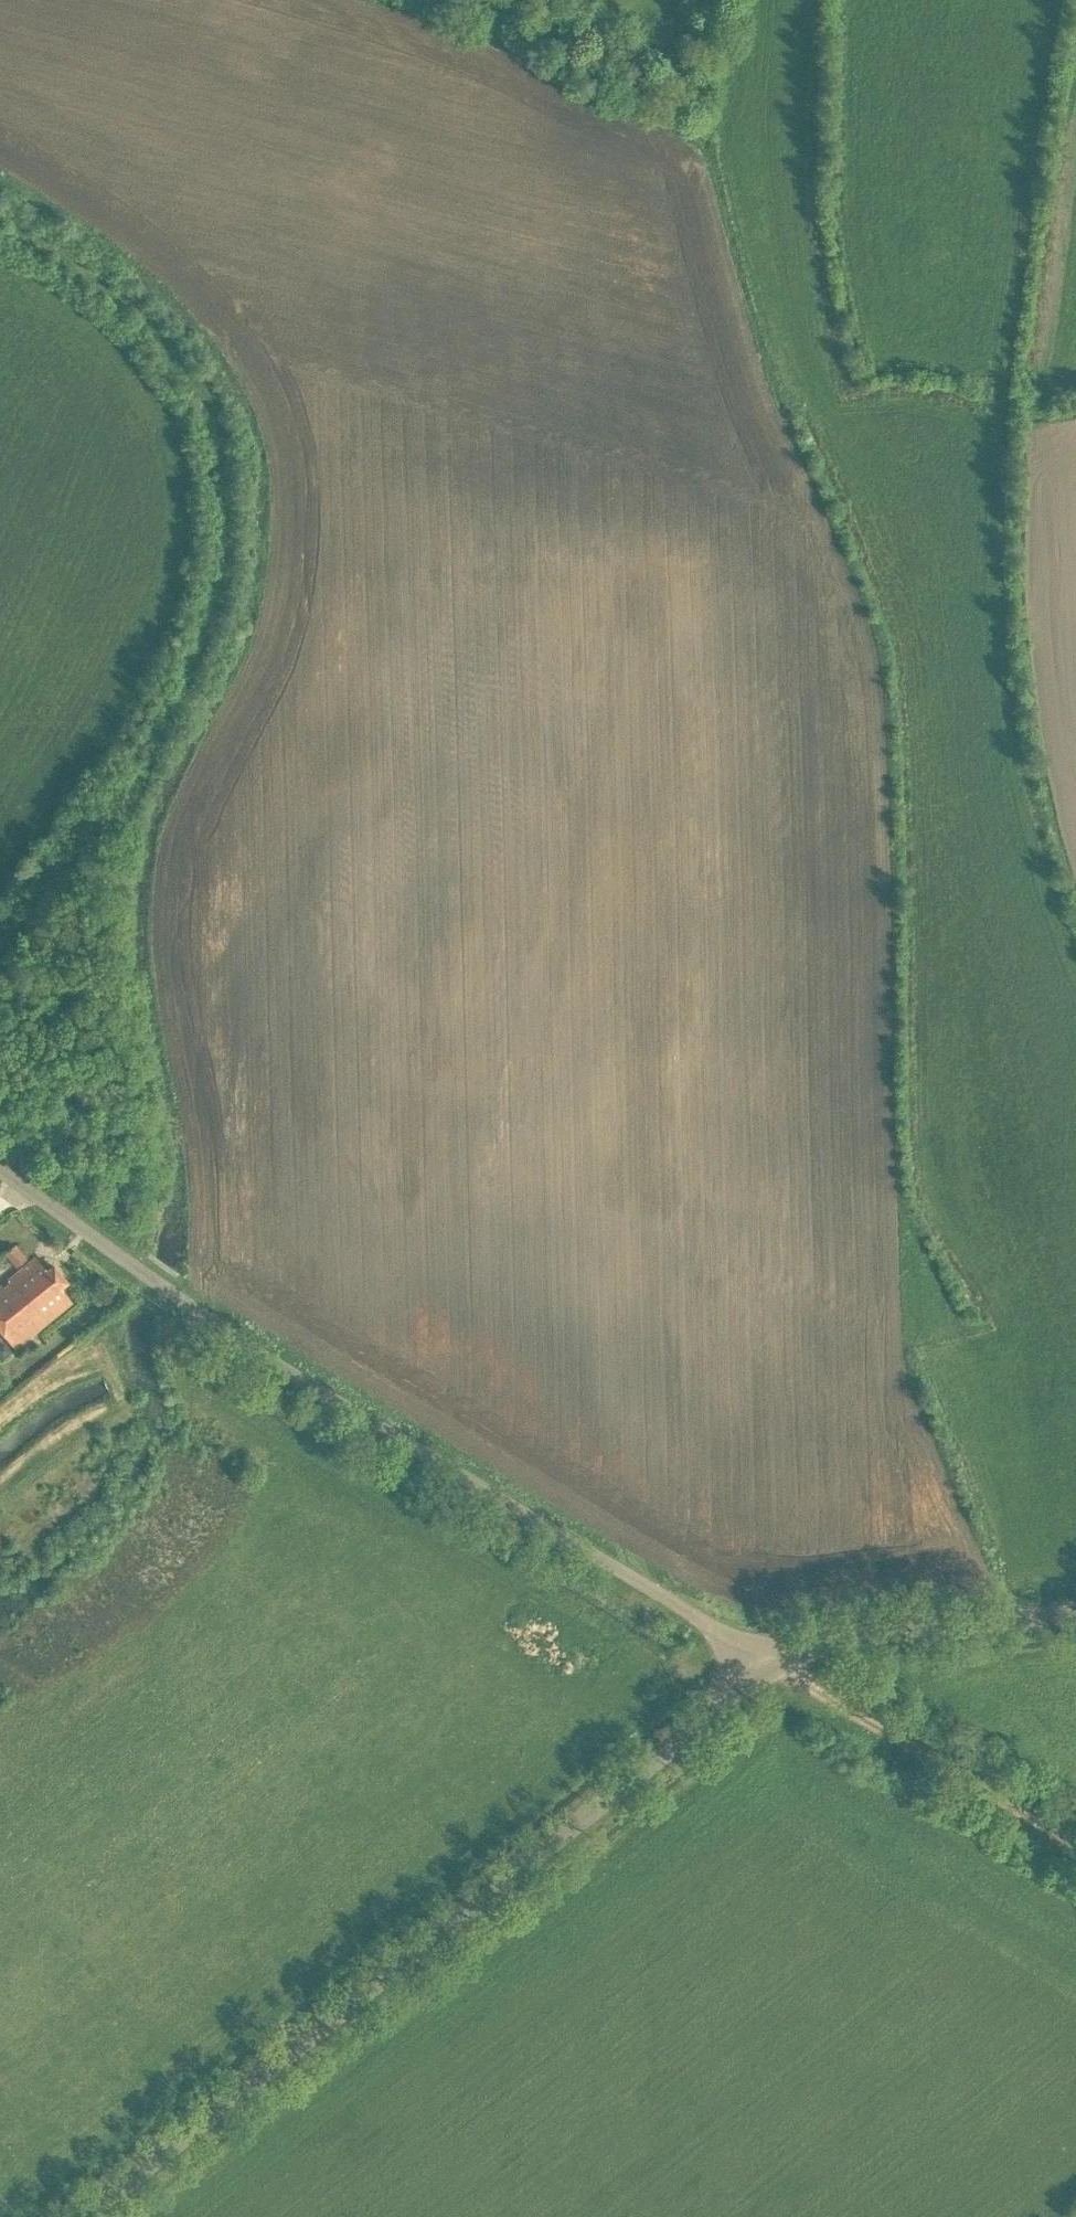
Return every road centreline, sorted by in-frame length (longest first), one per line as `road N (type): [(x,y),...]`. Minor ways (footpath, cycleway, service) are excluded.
road 1 (unclassified): [(772,1665),(242,1340),(0,1169)]
road 2 (unclassified): [(79,2216),(772,1665)]
road 3 (track): [(772,1665),(1075,1850)]
road 4 (unclassified): [(772,1665),(829,1641),(1075,1614)]

